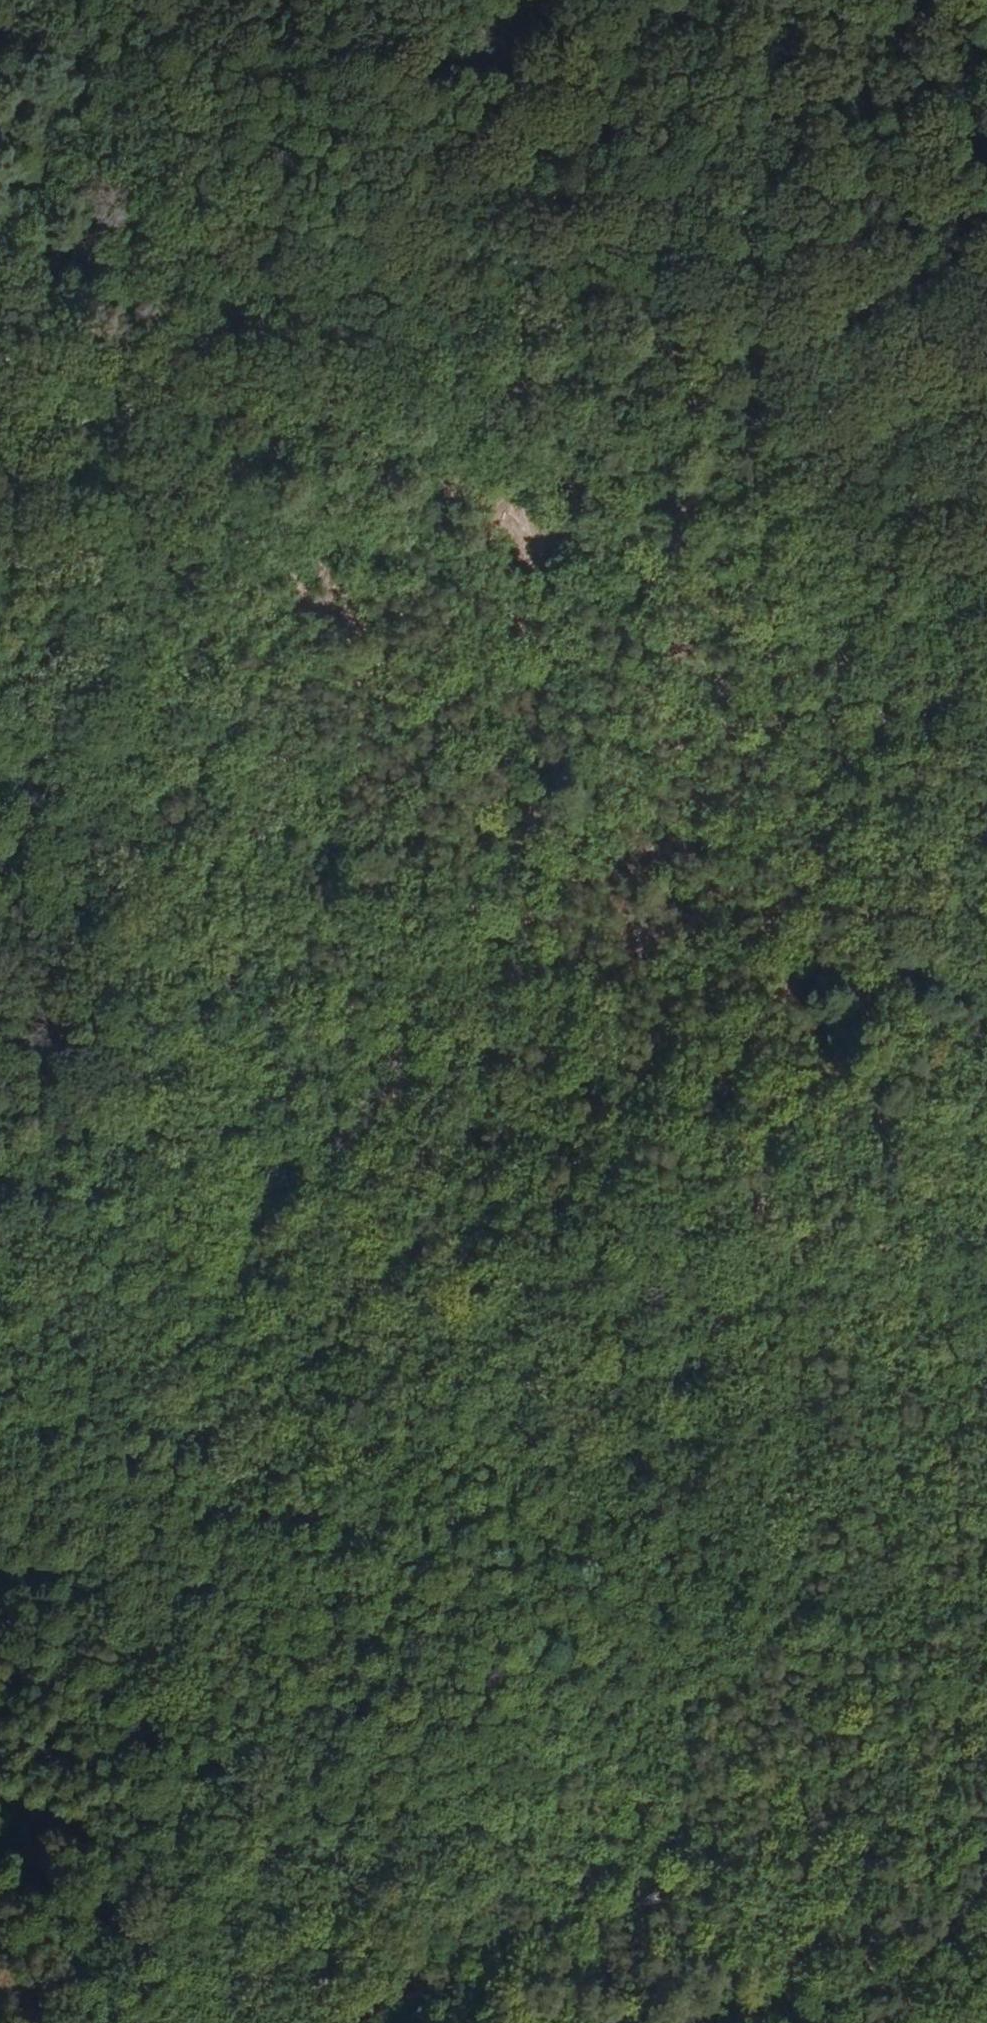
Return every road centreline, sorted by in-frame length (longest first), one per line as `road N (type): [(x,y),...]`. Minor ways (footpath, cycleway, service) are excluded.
road 1 (track): [(413,2022),(886,1830),(986,1749)]

